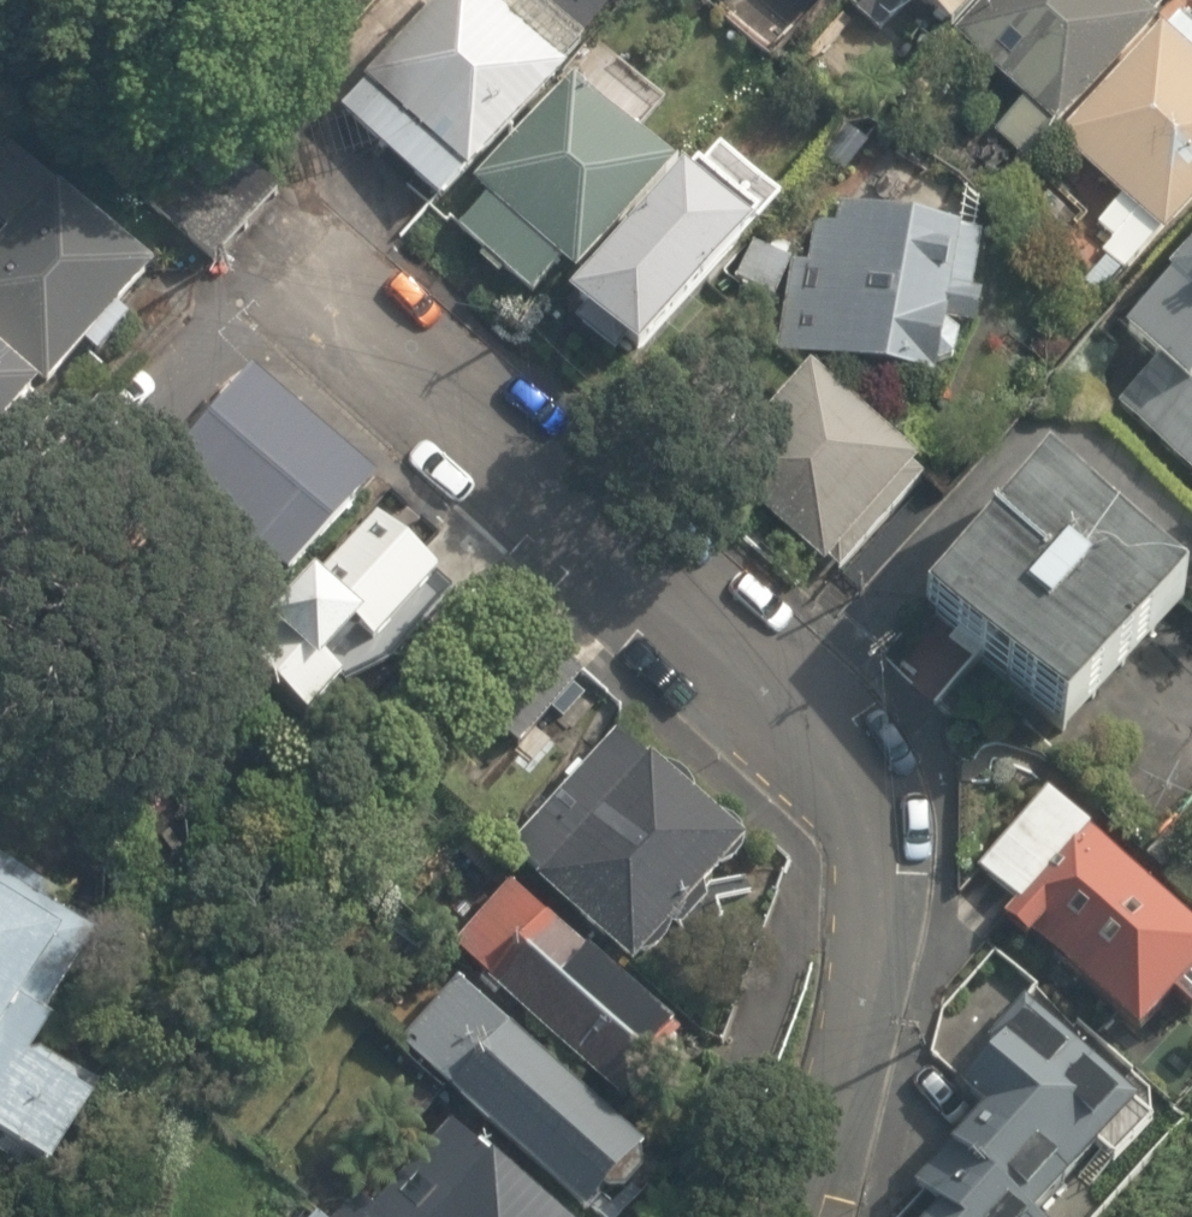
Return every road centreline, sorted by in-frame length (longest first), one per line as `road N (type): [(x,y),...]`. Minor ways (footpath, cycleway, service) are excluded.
road 1 (residential): [(290,256),(802,720),(855,797),(879,910),(800,1216)]
road 2 (residential): [(290,256),(0,576)]

